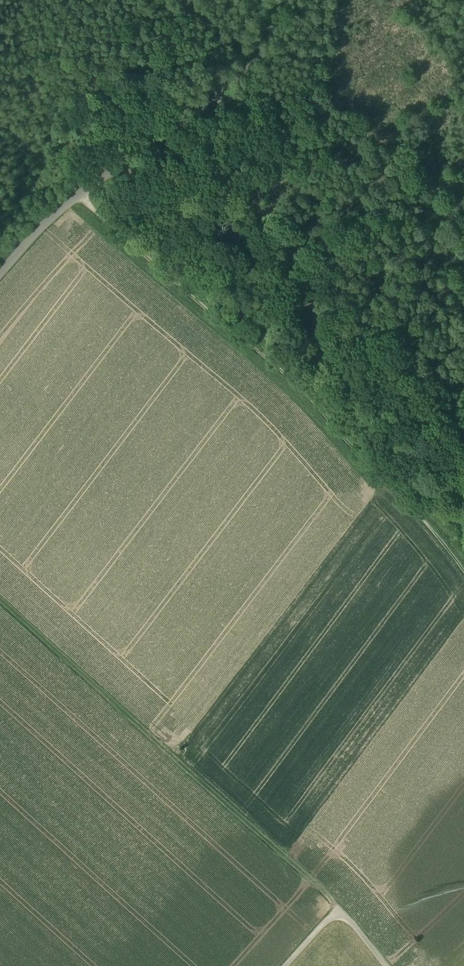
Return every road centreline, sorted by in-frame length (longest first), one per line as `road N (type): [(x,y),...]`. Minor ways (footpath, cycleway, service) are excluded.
road 1 (track): [(463,571),(311,398),(80,194)]
road 2 (track): [(0,602),(339,908)]
road 3 (tertiary): [(0,273),(93,182),(229,82),(284,0)]
road 4 (residential): [(286,965),(339,908),(385,965)]

